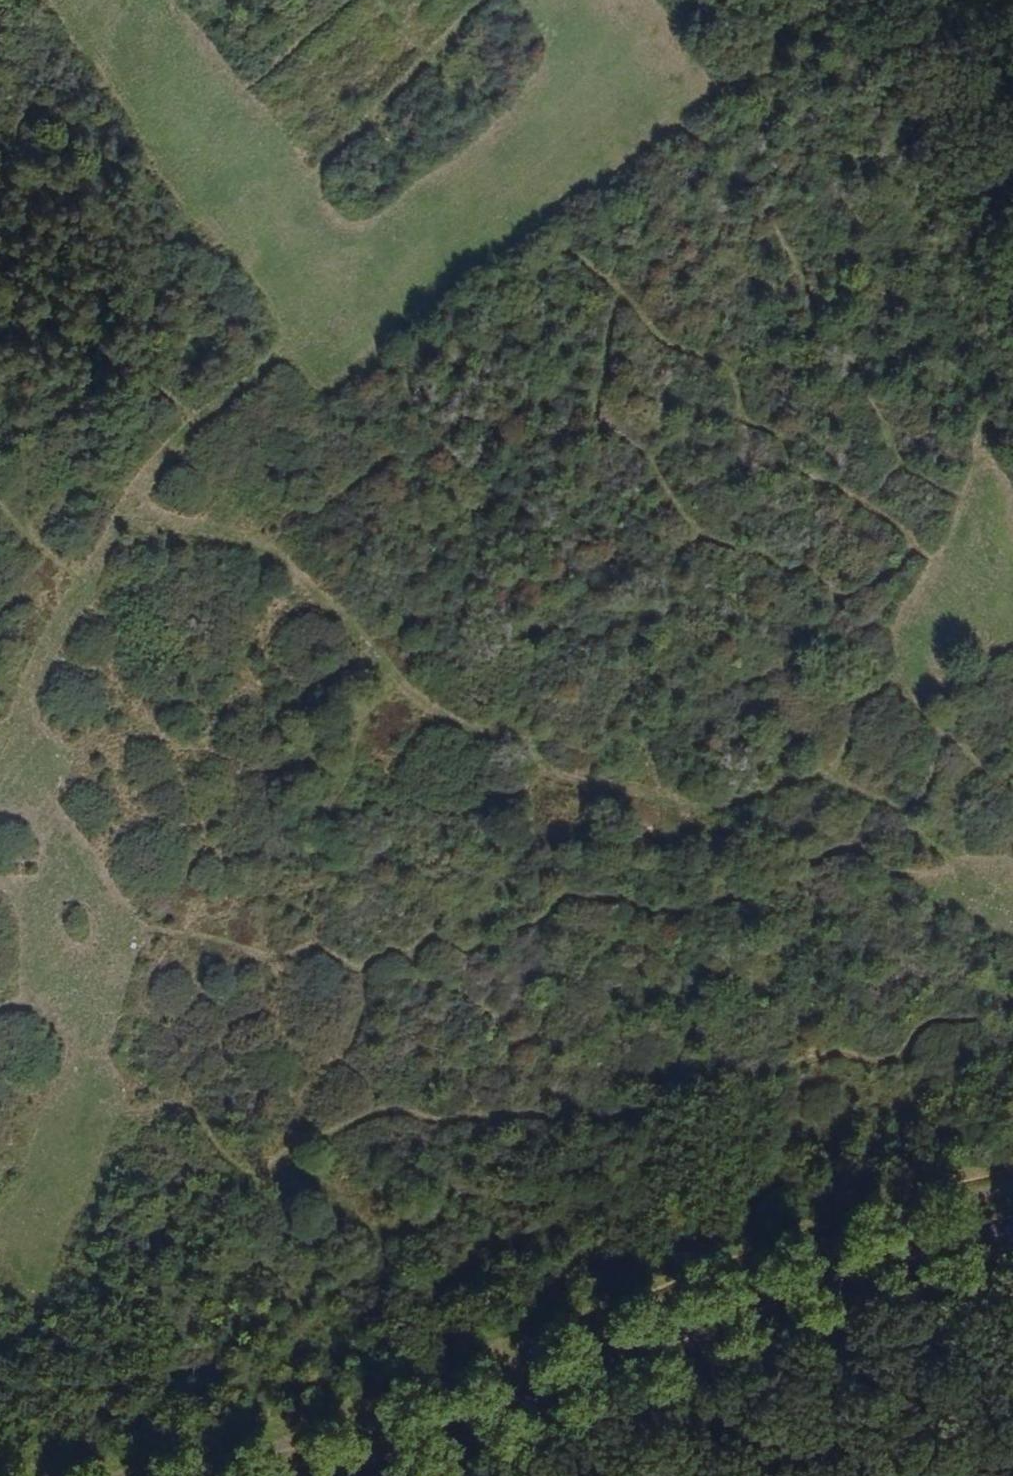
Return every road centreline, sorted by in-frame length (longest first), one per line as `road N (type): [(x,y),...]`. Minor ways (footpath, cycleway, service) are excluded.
road 1 (primary): [(387,1475),(807,1300),(1012,1236)]

